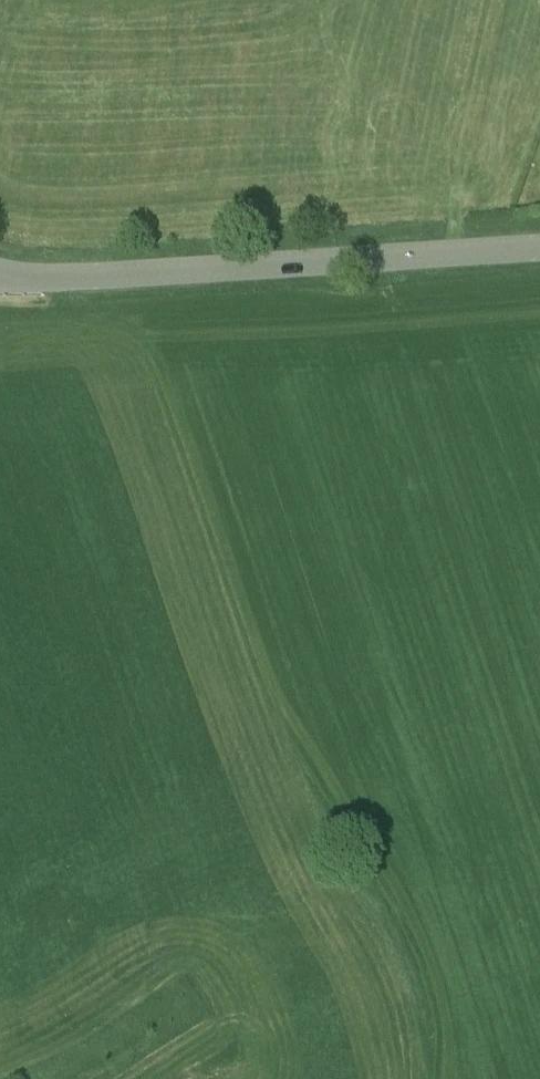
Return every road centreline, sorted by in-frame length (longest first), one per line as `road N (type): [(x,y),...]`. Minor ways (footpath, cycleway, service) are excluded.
road 1 (tertiary): [(539,246),(70,278),(0,276)]

